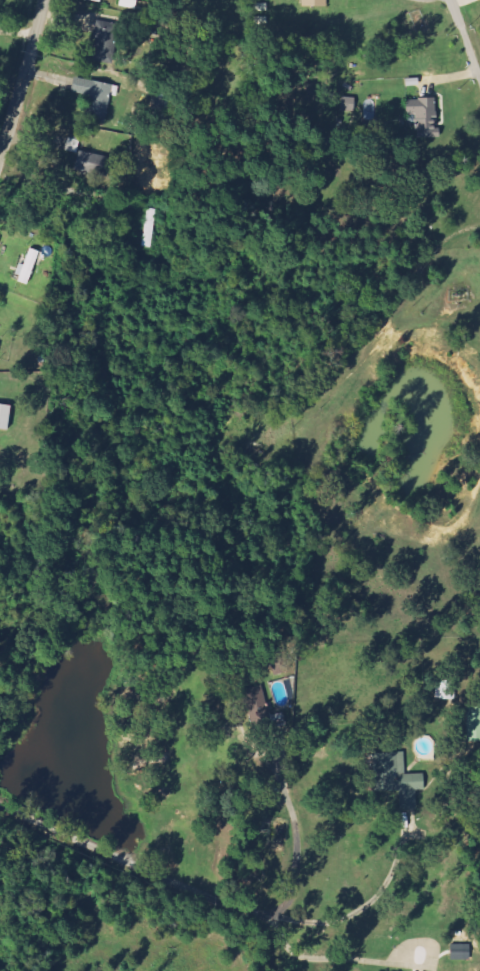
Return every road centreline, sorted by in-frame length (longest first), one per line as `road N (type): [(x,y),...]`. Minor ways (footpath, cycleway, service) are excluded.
road 1 (residential): [(400,856),(376,900),(352,917),(319,923),(174,883),(0,810)]
road 2 (residential): [(0,149),(42,0)]

